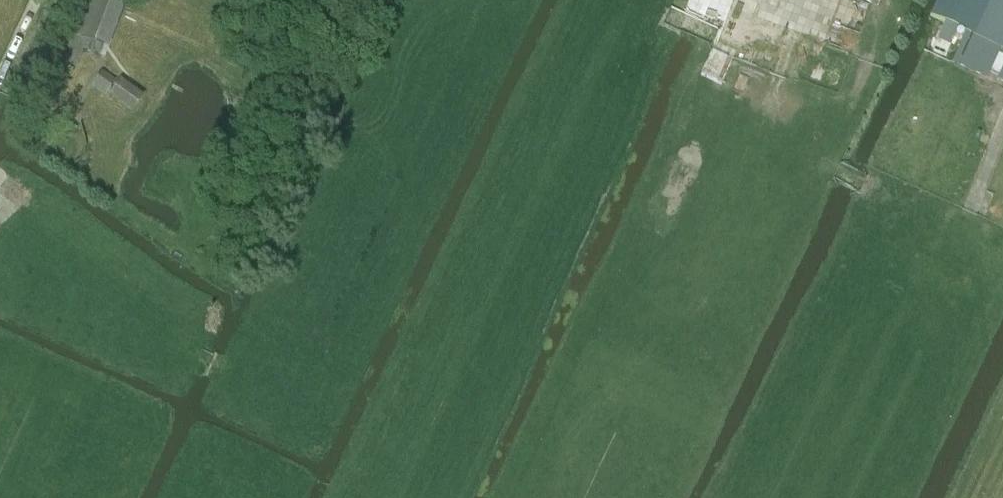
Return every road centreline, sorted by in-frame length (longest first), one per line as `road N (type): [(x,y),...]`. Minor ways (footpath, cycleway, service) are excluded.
road 1 (track): [(0,195),(18,111),(65,0)]

